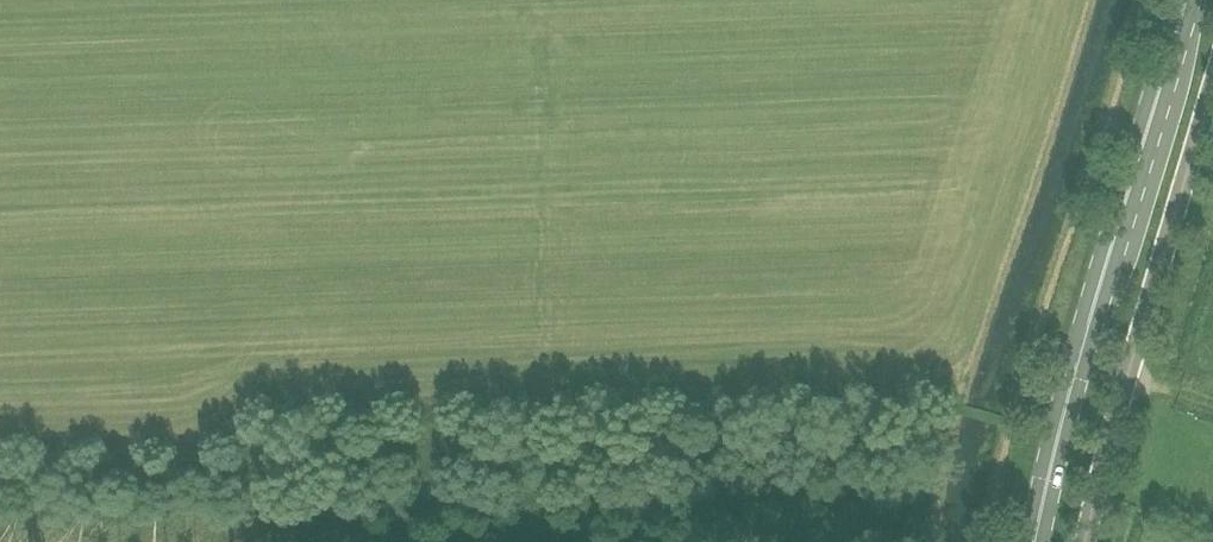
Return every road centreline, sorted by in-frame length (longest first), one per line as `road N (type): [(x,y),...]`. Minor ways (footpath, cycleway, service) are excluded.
road 1 (primary): [(1034,541),(1182,0)]
road 2 (unclassified): [(1081,541),(1212,72)]

